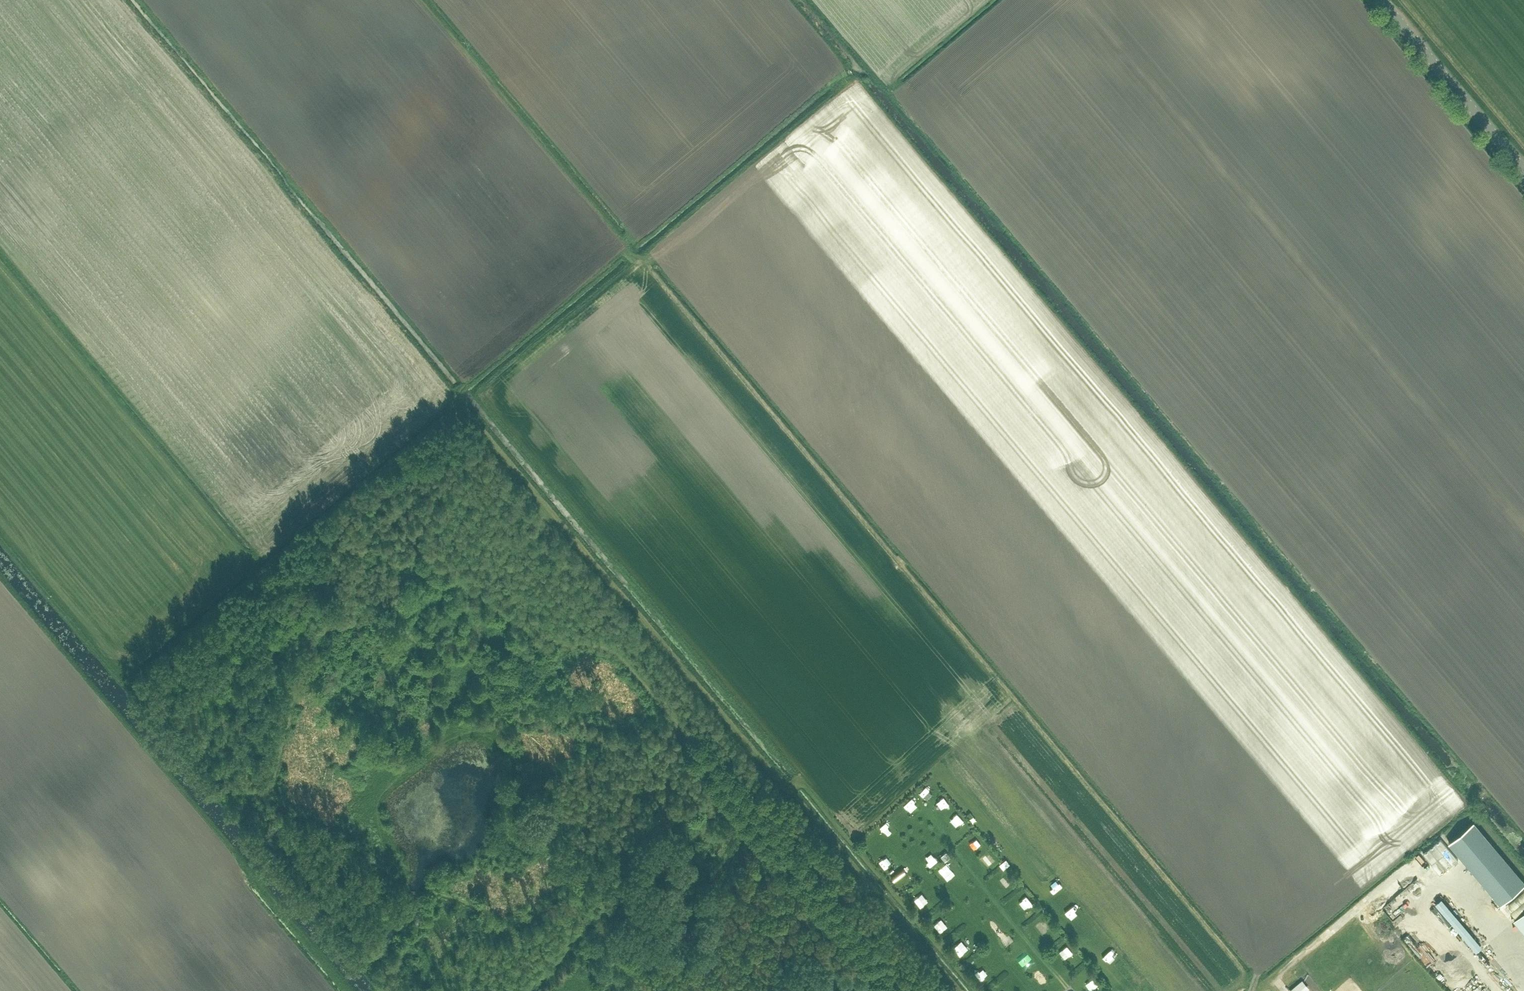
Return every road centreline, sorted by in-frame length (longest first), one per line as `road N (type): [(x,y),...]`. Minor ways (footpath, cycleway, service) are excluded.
road 1 (tertiary): [(1523,165),(1385,0)]

